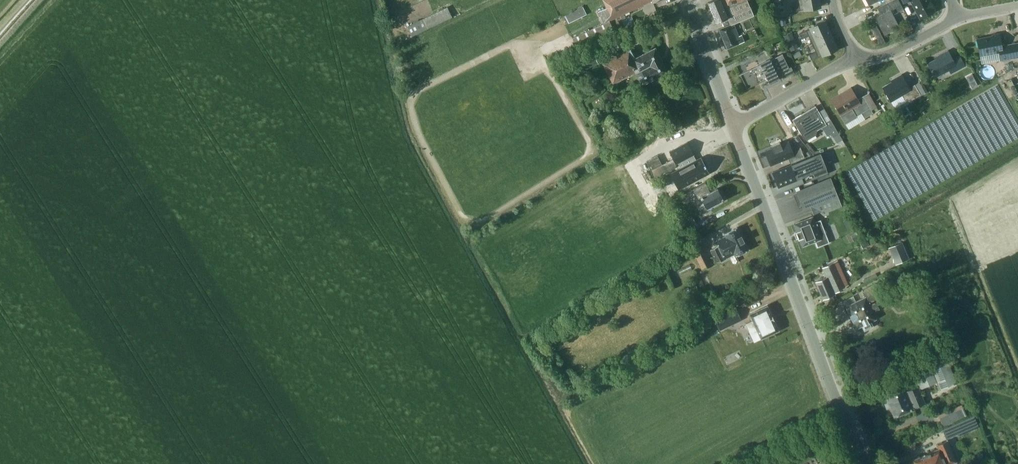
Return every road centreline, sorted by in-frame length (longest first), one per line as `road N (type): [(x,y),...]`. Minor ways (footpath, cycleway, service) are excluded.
road 1 (tertiary): [(861,463),(733,126)]
road 2 (residential): [(733,126),(860,61)]
road 3 (tertiary): [(733,126),(689,0)]

